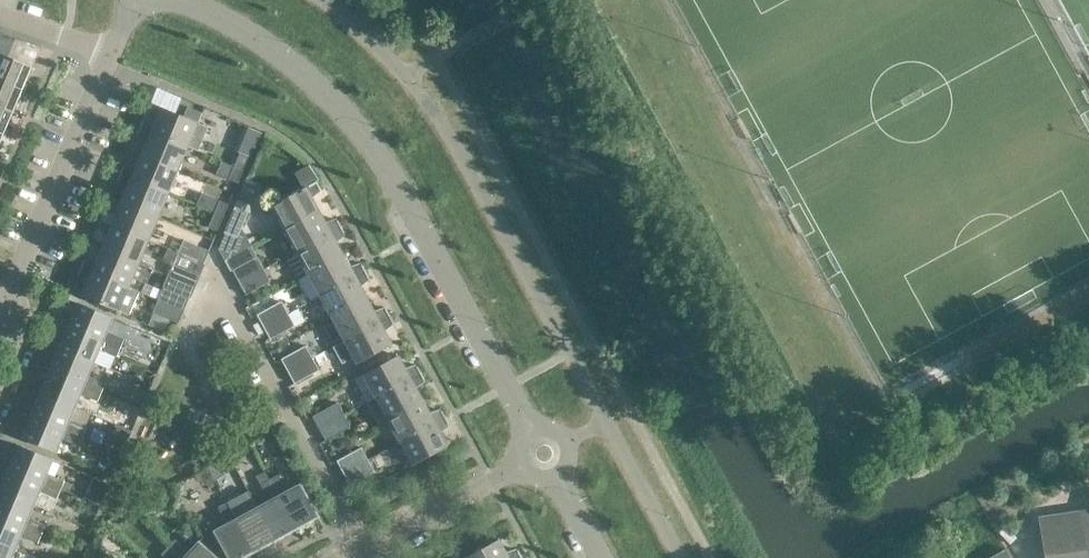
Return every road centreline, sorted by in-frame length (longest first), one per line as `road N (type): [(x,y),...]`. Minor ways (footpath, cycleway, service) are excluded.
road 1 (tertiary): [(531,431),(387,168),(329,95),(276,49),(181,0)]
road 2 (residential): [(4,308),(107,57)]
road 3 (residential): [(360,550),(521,467)]

